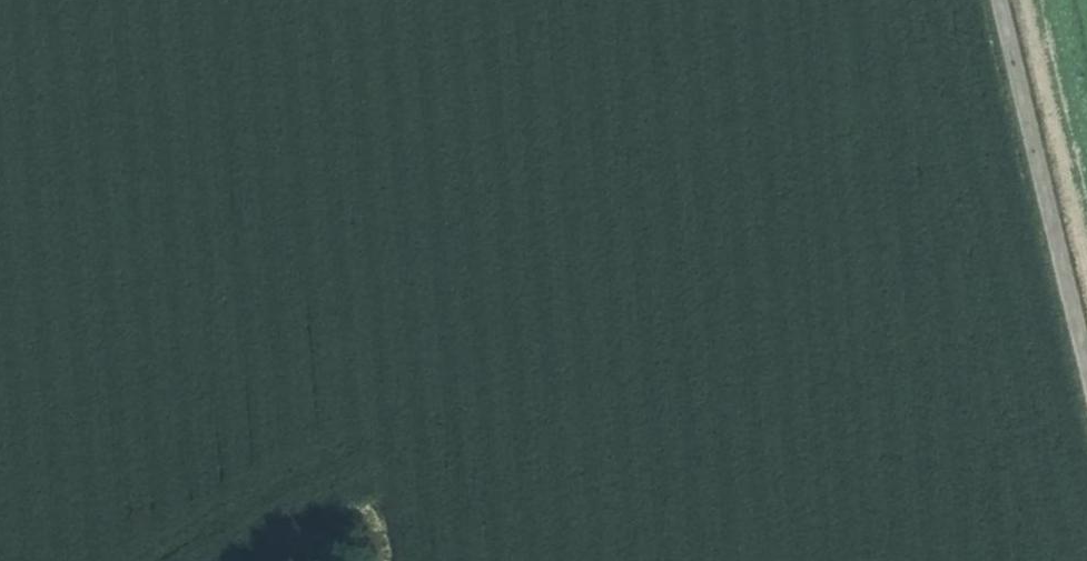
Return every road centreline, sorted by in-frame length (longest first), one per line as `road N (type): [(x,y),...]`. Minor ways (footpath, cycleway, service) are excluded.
road 1 (track): [(1086,347),(999,0)]

